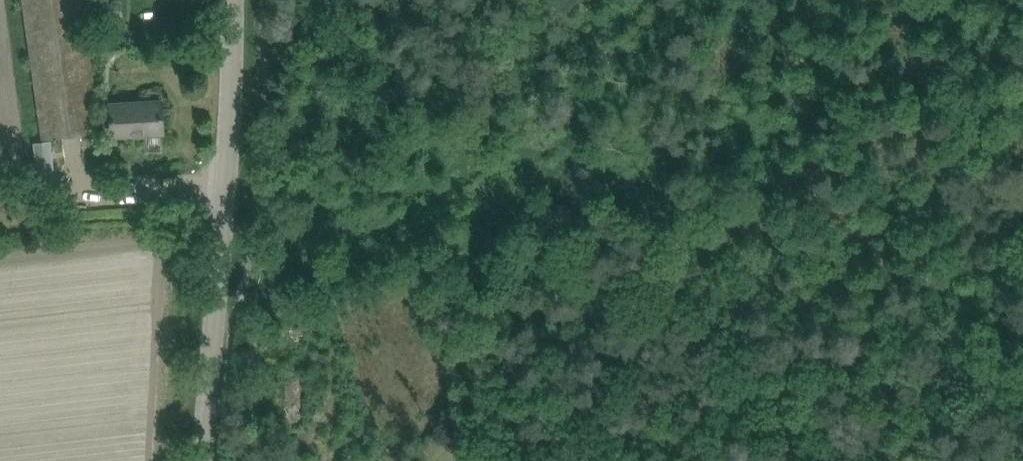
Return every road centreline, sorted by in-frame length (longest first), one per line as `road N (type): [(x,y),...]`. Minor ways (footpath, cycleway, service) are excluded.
road 1 (tertiary): [(204,460),(234,0)]

